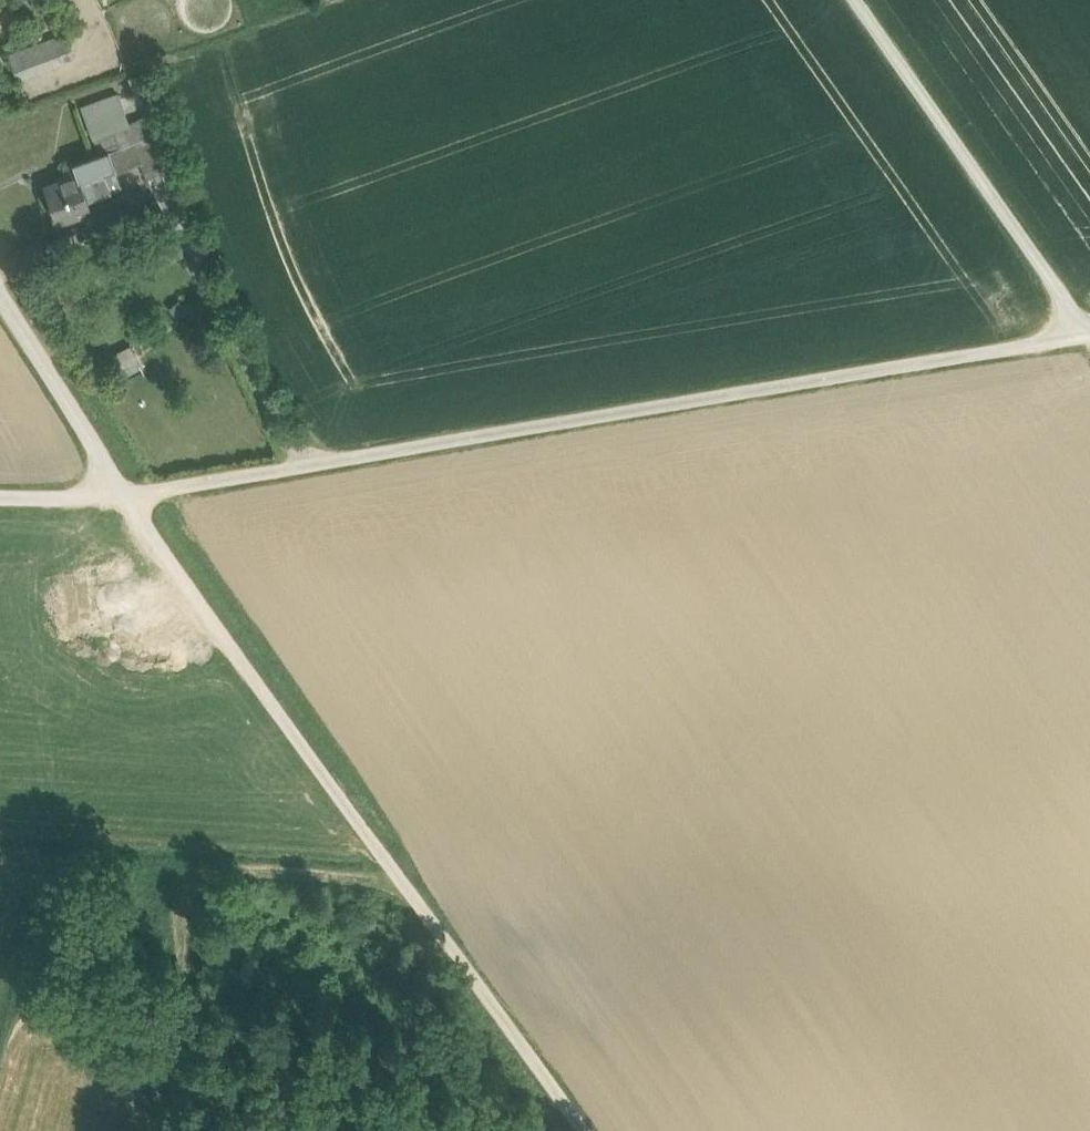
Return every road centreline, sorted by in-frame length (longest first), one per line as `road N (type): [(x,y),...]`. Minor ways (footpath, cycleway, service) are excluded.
road 1 (unclassified): [(0,300),(122,497),(583,1130)]
road 2 (track): [(1089,343),(122,497)]
road 3 (track): [(176,178),(204,276),(302,465)]

